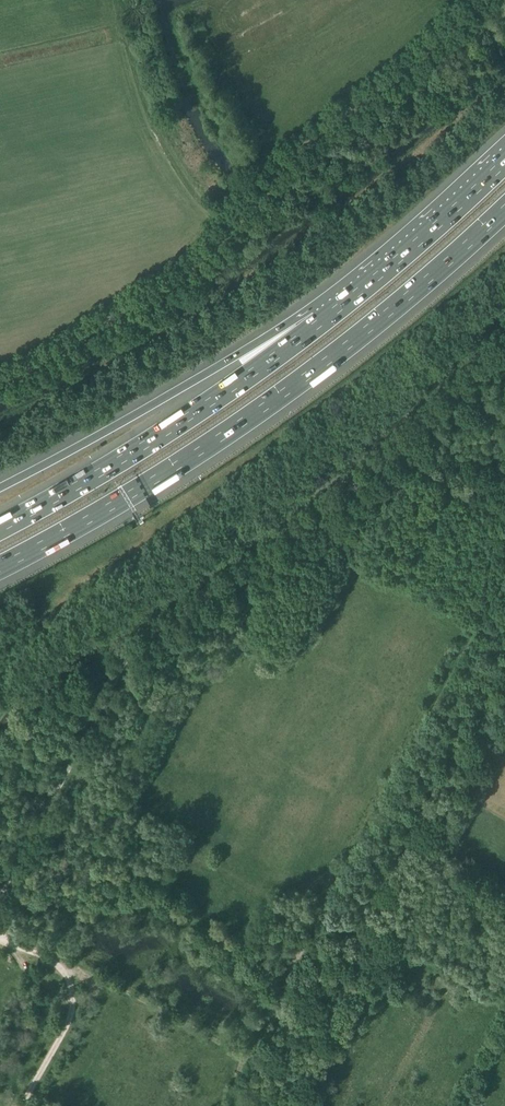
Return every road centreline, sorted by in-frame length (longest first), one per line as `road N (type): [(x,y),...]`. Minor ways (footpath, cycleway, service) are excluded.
road 1 (unclassified): [(0,894),(140,640),(317,517),(504,360)]
road 2 (motorway): [(0,566),(264,408),(504,210)]
road 3 (motorway): [(323,321),(157,437),(0,526)]
road 4 (motorway): [(323,321),(236,357),(0,487)]
road 5 (track): [(248,1061),(88,971),(60,967),(0,934)]
road 6 (motorway): [(504,161),(323,321)]
road 7 (track): [(19,1105),(70,1022),(72,994),(60,967)]

